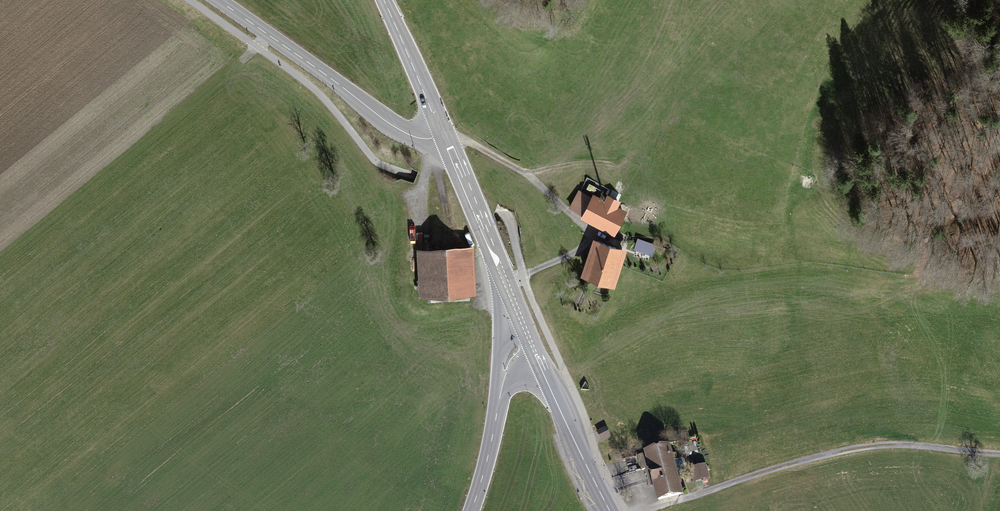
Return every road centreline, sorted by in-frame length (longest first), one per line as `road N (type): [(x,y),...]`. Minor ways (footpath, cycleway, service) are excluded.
road 1 (track): [(640,510),(875,445),(999,453)]
road 2 (track): [(507,283),(569,256),(593,231),(527,174),(444,134)]
road 3 (secondary): [(218,0),(381,119),(413,136),(444,134)]
road 4 (secondary): [(530,339),(444,134)]
road 5 (tertiary): [(610,510),(530,339)]
road 6 (secondary): [(471,510),(505,370),(530,339)]
road 7 (secondary): [(444,134),(384,0)]

